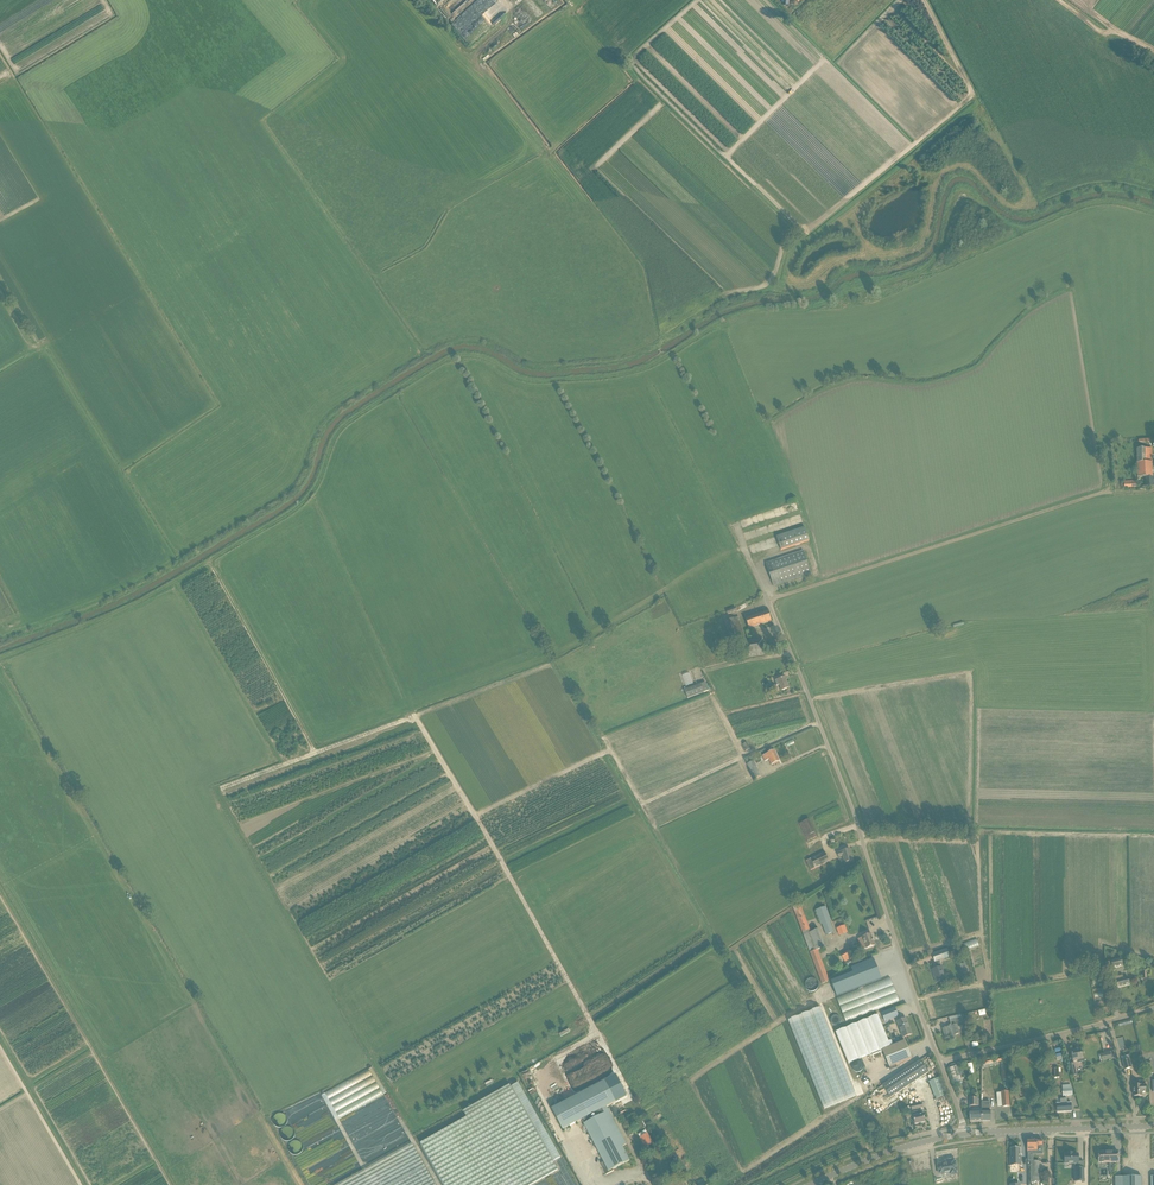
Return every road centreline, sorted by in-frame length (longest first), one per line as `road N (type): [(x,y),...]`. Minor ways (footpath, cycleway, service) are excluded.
road 1 (unclassified): [(940,1063),(768,602),(1103,495)]
road 2 (unclassified): [(940,1063),(1153,1008)]
road 3 (tertiary): [(965,1134),(1153,1126)]
road 4 (tertiary): [(812,1184),(909,1146),(965,1134)]

